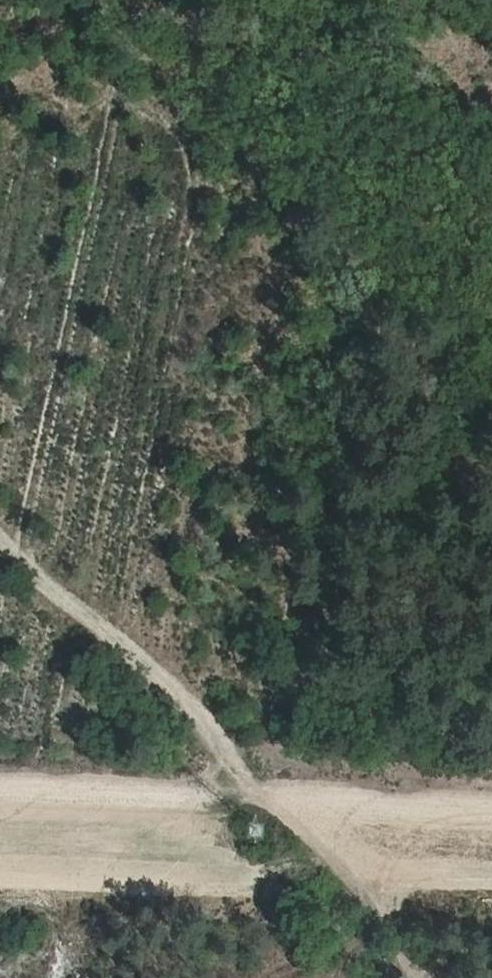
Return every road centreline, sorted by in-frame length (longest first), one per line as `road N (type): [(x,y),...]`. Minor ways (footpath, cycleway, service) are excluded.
road 1 (track): [(491,827),(0,808)]
road 2 (track): [(303,821),(0,548)]
road 3 (track): [(303,821),(374,890),(392,930),(431,977)]

